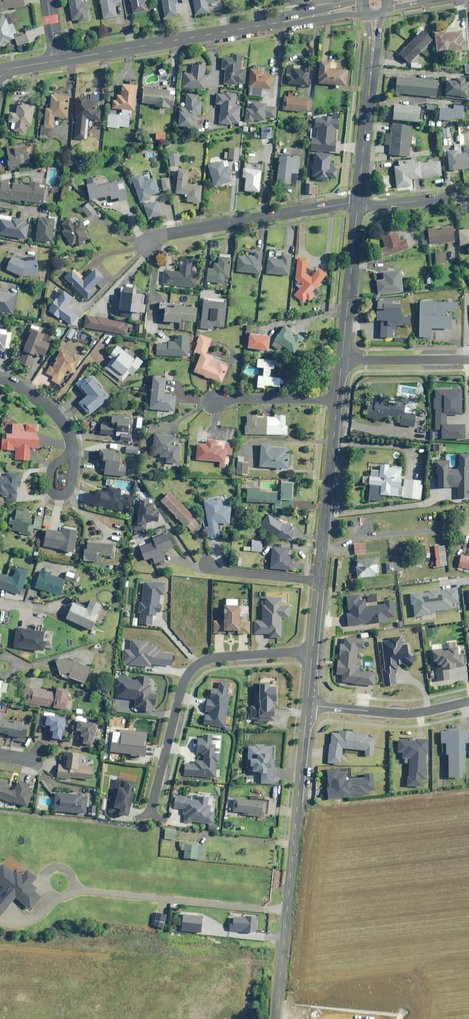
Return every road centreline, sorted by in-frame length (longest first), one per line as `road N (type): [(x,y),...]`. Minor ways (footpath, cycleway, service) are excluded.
road 1 (unclassified): [(307,705),(274,1018)]
road 2 (tertiary): [(58,60),(328,12)]
road 3 (residential): [(151,812),(180,689),(195,665),(312,650)]
road 4 (residential): [(148,244),(169,233),(358,205)]
road 5 (unclassified): [(337,400),(319,581)]
road 6 (residential): [(307,705),(412,713),(468,701)]
road 7 (unclassified): [(358,205),(342,359)]
road 8 (unclassified): [(372,51),(358,205)]
road 9 (residential): [(468,358),(342,359)]
road 10 (residential): [(213,403),(337,400)]

